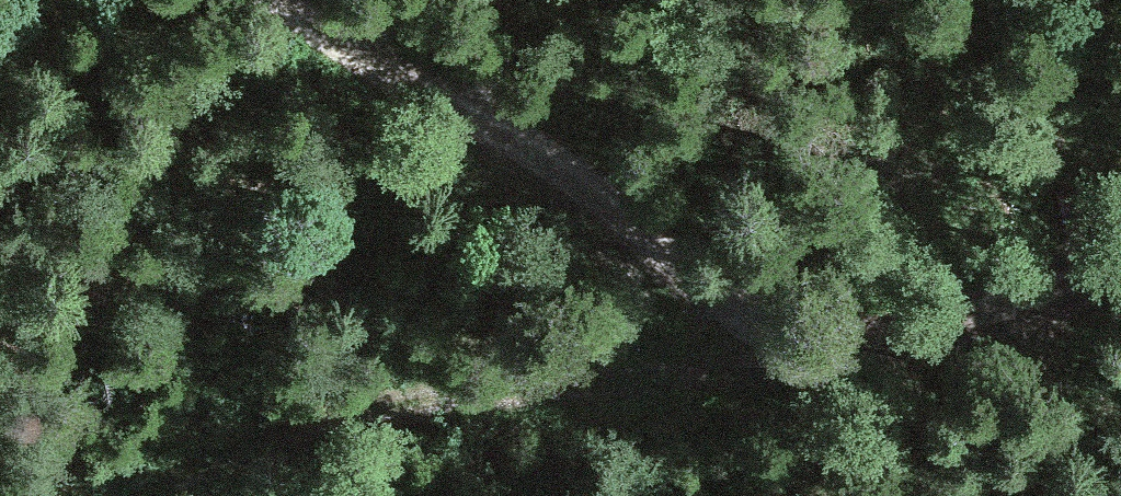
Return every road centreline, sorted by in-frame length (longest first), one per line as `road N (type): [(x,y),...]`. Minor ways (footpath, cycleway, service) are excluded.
road 1 (unclassified): [(1120,278),(939,333),(869,346),(822,341),(753,315),(334,32),(301,0)]
road 2 (track): [(148,495),(254,435),(358,406),(693,379),(764,369),(822,341)]

